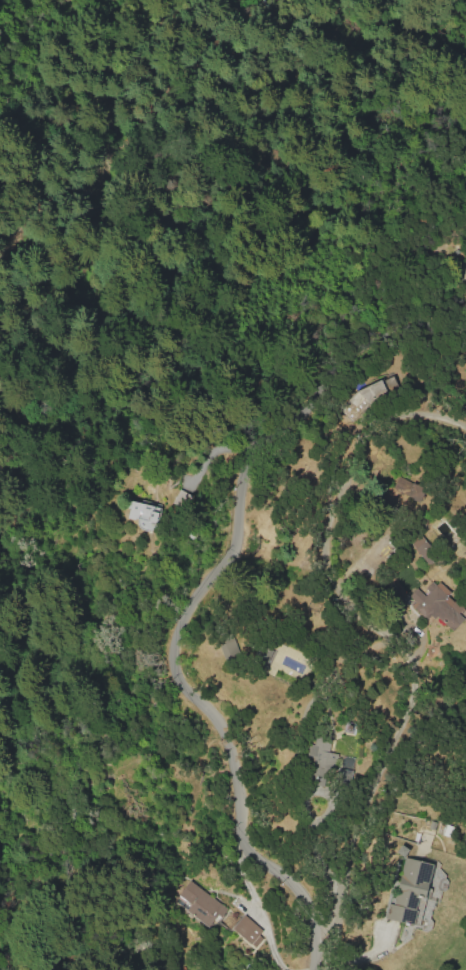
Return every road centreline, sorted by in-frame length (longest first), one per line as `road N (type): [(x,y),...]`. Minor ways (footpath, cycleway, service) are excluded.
road 1 (tertiary): [(465,325),(394,335),(354,356),(258,454),(230,535),(174,635),(178,675),(213,716),(230,752),(240,839),(305,905),(313,969)]
road 2 (residential): [(309,917),(328,908),(404,696),(401,661),(328,570),(327,527),(364,439),(378,425),(432,417),(465,428)]

